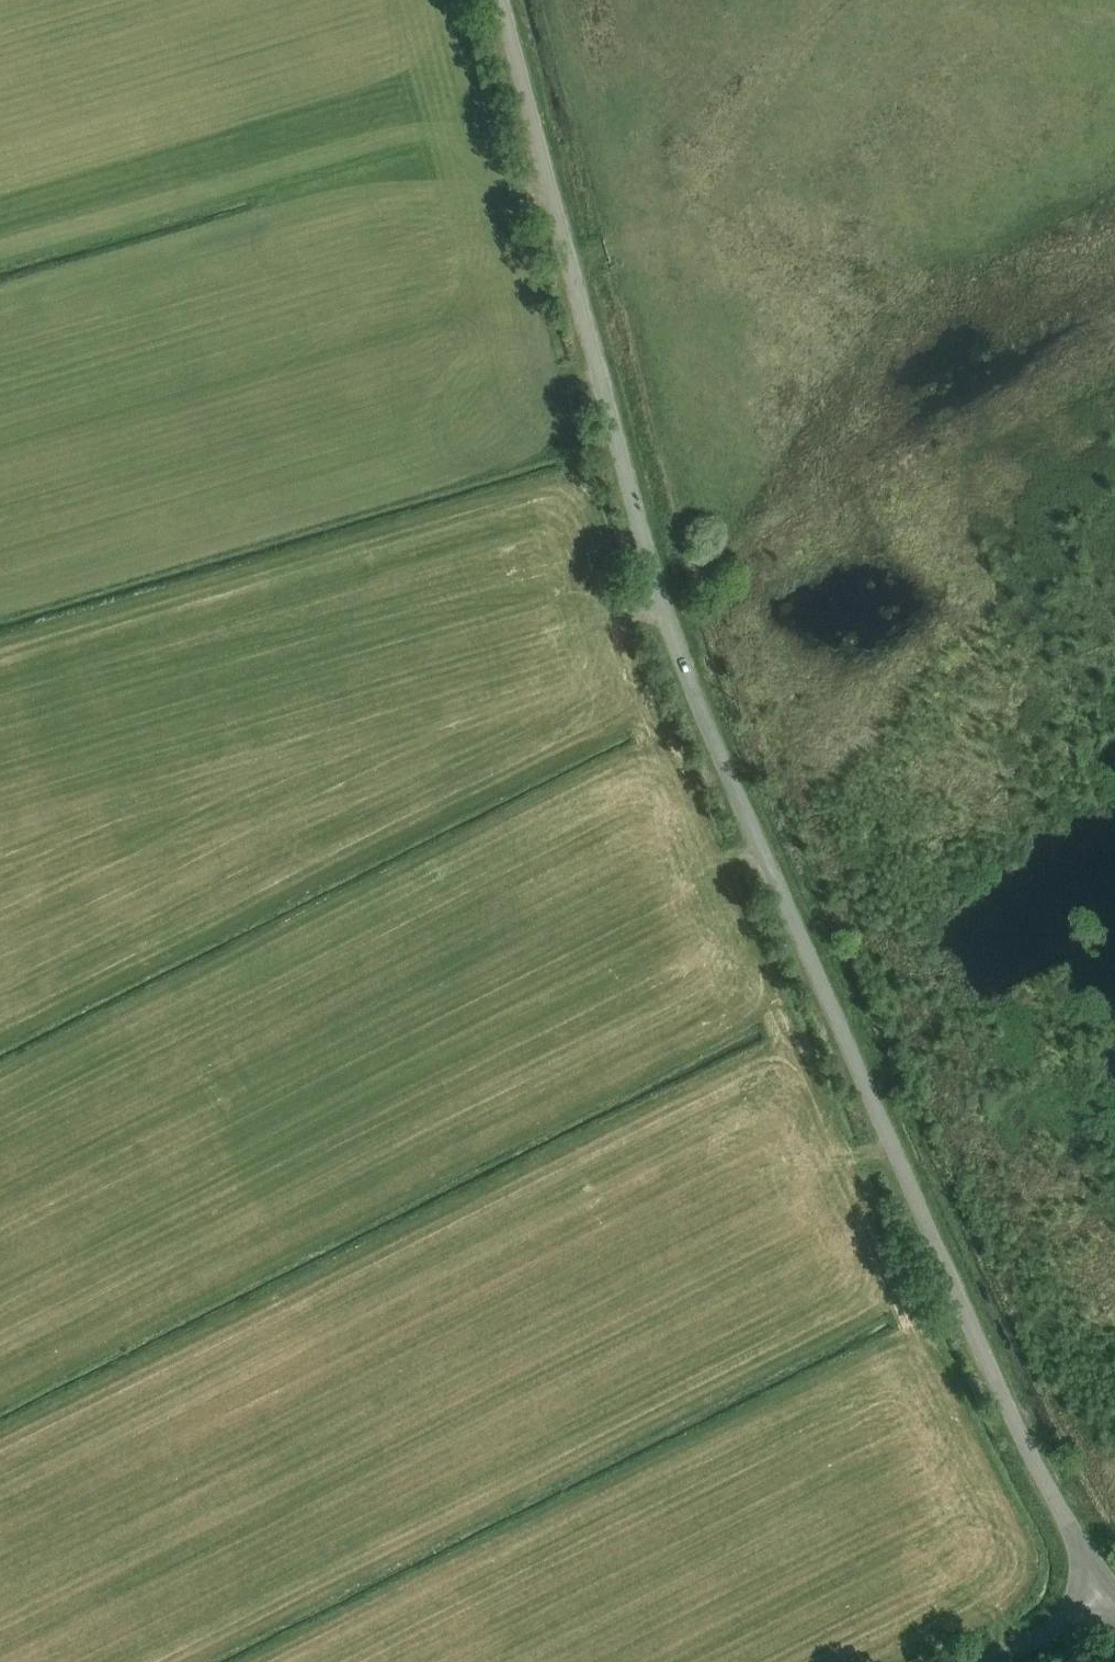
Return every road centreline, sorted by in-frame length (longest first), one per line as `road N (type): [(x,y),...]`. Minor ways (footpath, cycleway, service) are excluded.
road 1 (unclassified): [(1114,1593),(1070,1529),(1022,1438),(682,663),(499,0)]
road 2 (unclassified): [(981,1661),(1114,1593)]

